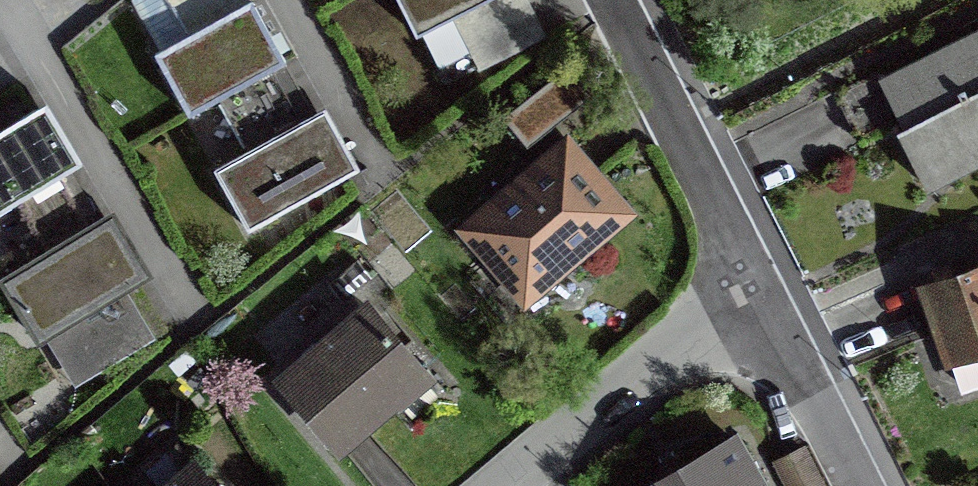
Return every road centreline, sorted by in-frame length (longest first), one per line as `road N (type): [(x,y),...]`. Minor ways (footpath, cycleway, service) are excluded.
road 1 (residential): [(615,0),(768,303)]
road 2 (residential): [(768,303),(536,485)]
road 3 (residential): [(768,303),(845,485)]

